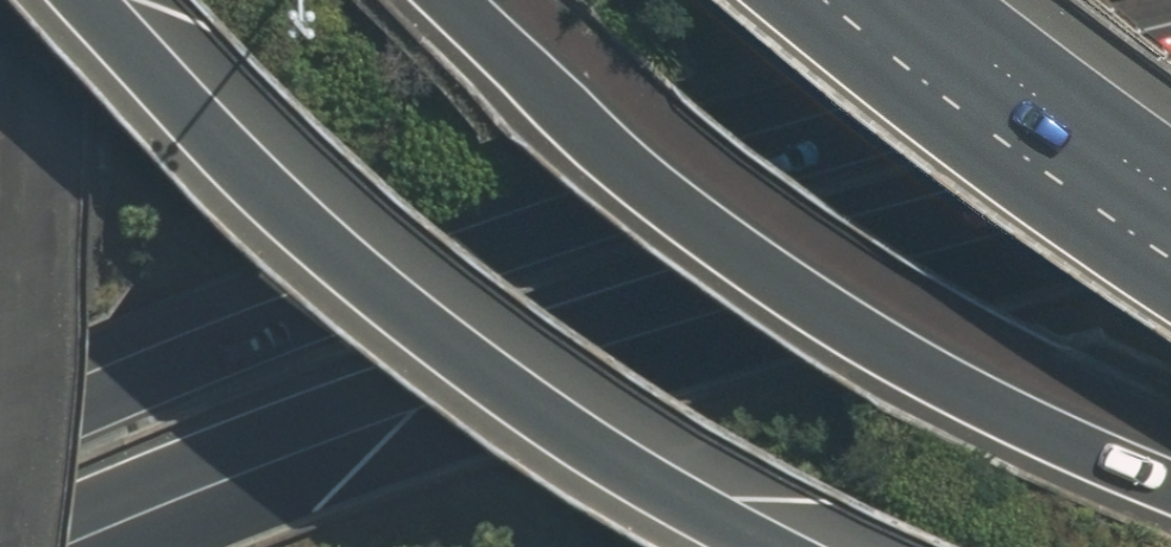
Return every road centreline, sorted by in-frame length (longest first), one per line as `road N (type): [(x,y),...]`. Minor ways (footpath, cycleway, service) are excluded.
road 1 (motorway): [(0,451),(122,399),(1170,52)]
road 2 (motorway): [(72,546),(414,407),(1170,197)]
road 3 (motorway): [(809,546),(479,339),(262,161),(105,0)]
road 4 (motorway): [(455,0),(544,91),(802,279),(961,371),(1170,474)]
road 5 (motorway): [(1170,172),(931,0)]

